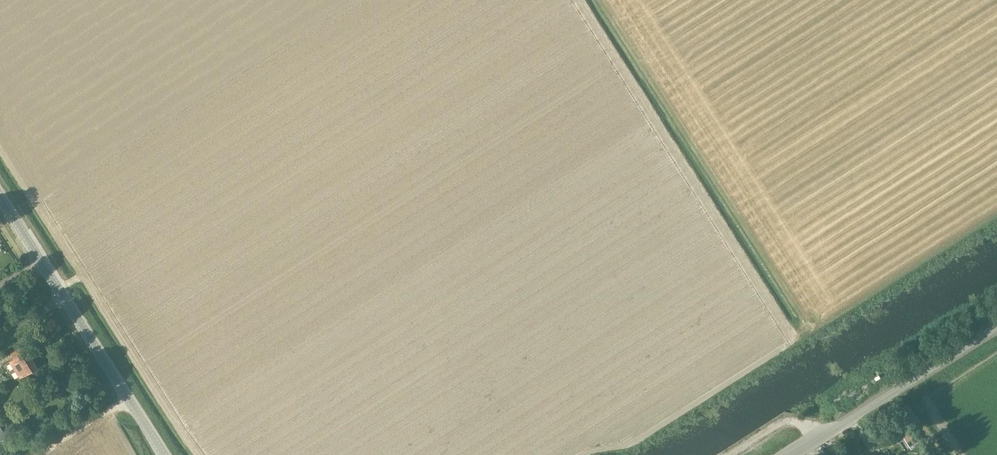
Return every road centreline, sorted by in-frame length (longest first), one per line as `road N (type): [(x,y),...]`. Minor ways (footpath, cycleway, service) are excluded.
road 1 (unclassified): [(163,454),(0,197)]
road 2 (unclassified): [(790,454),(996,326)]

